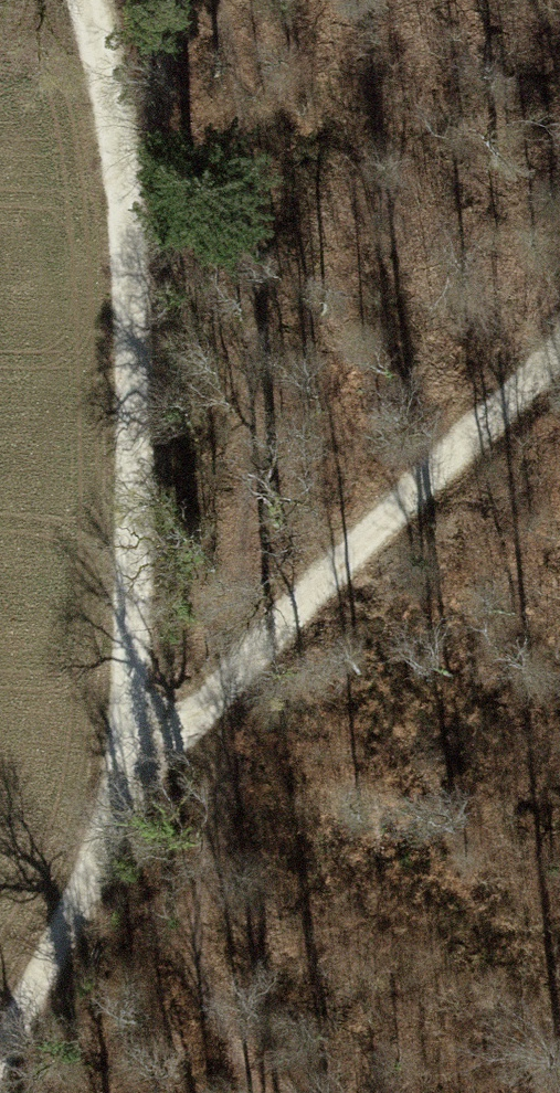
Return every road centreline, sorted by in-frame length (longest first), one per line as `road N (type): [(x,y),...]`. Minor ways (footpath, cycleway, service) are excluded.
road 1 (track): [(72,0),(128,197),(131,585),(123,805),(0,1060)]
road 2 (track): [(123,805),(242,663),(559,355)]

